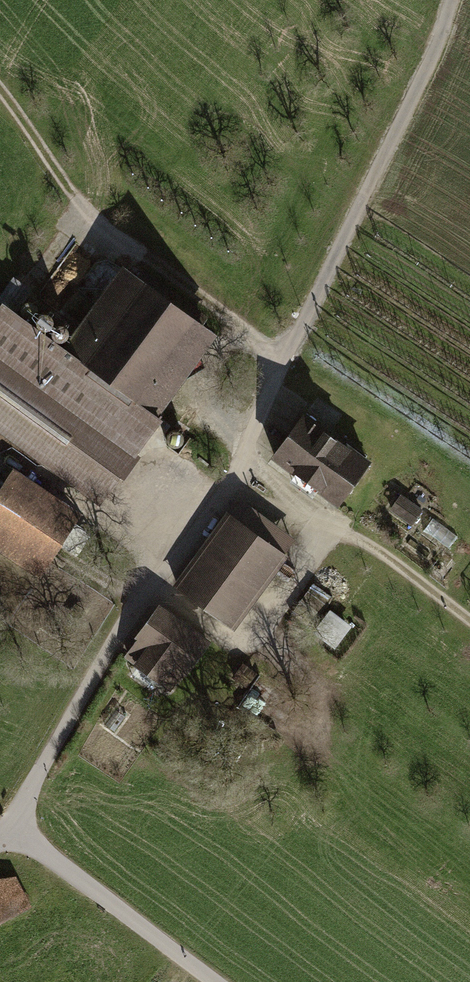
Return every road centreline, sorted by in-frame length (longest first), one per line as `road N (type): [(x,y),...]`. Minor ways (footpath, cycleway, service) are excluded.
road 1 (track): [(240,463),(448,31),(455,0)]
road 2 (track): [(14,830),(115,634),(240,463)]
road 3 (track): [(0,89),(78,193),(288,360)]
road 4 (track): [(240,463),(469,620)]
road 5 (residential): [(212,981),(14,830)]

